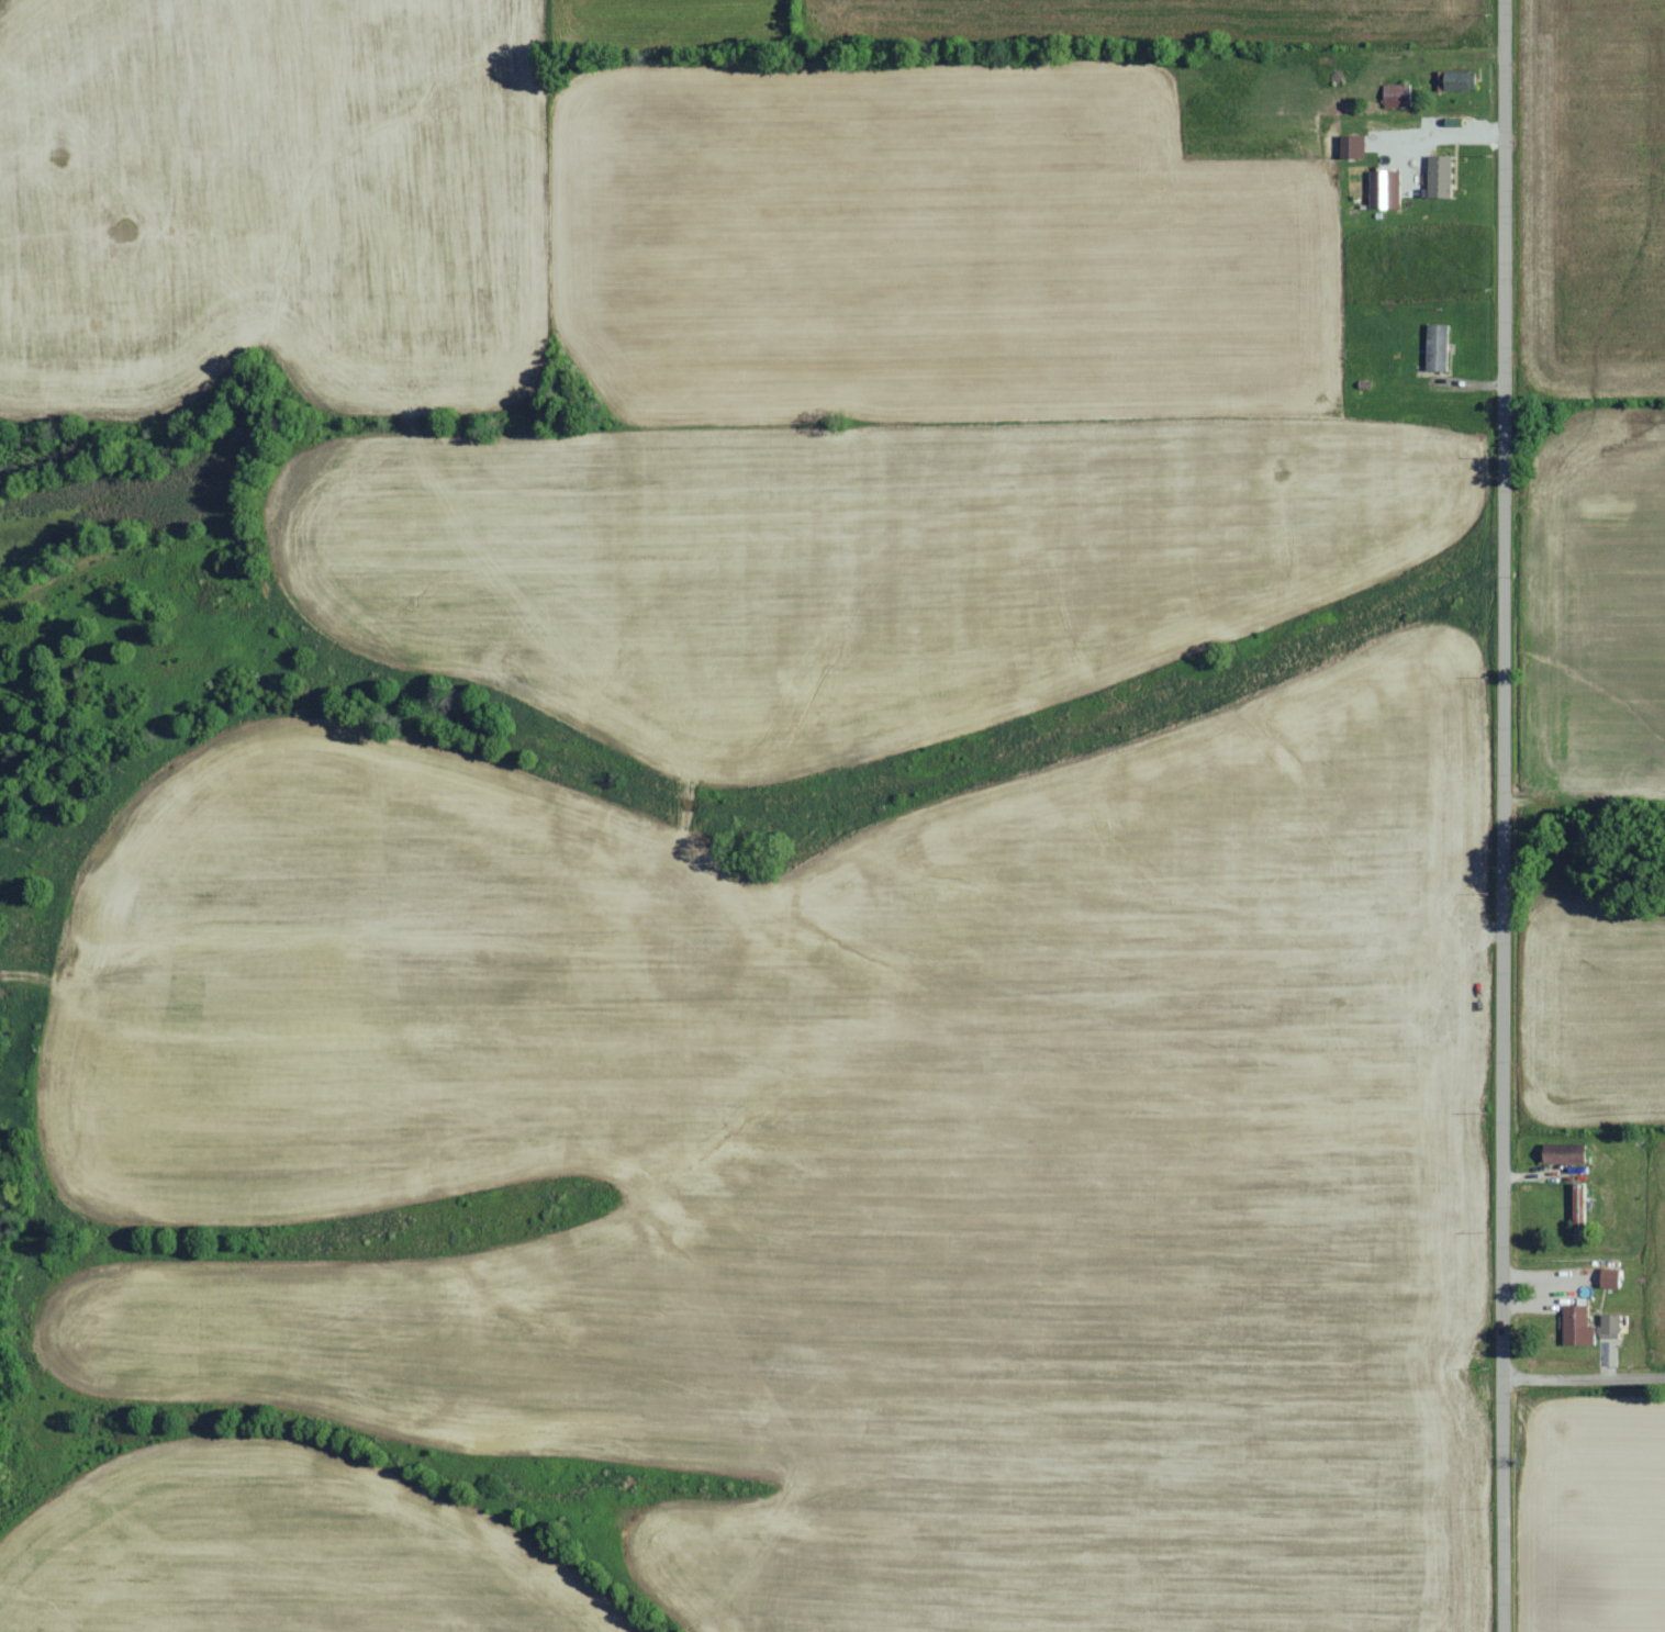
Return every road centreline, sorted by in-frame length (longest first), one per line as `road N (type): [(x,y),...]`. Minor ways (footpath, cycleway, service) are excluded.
road 1 (residential): [(1507,1631),(1507,0)]
road 2 (residential): [(1505,1383),(1664,1381)]

